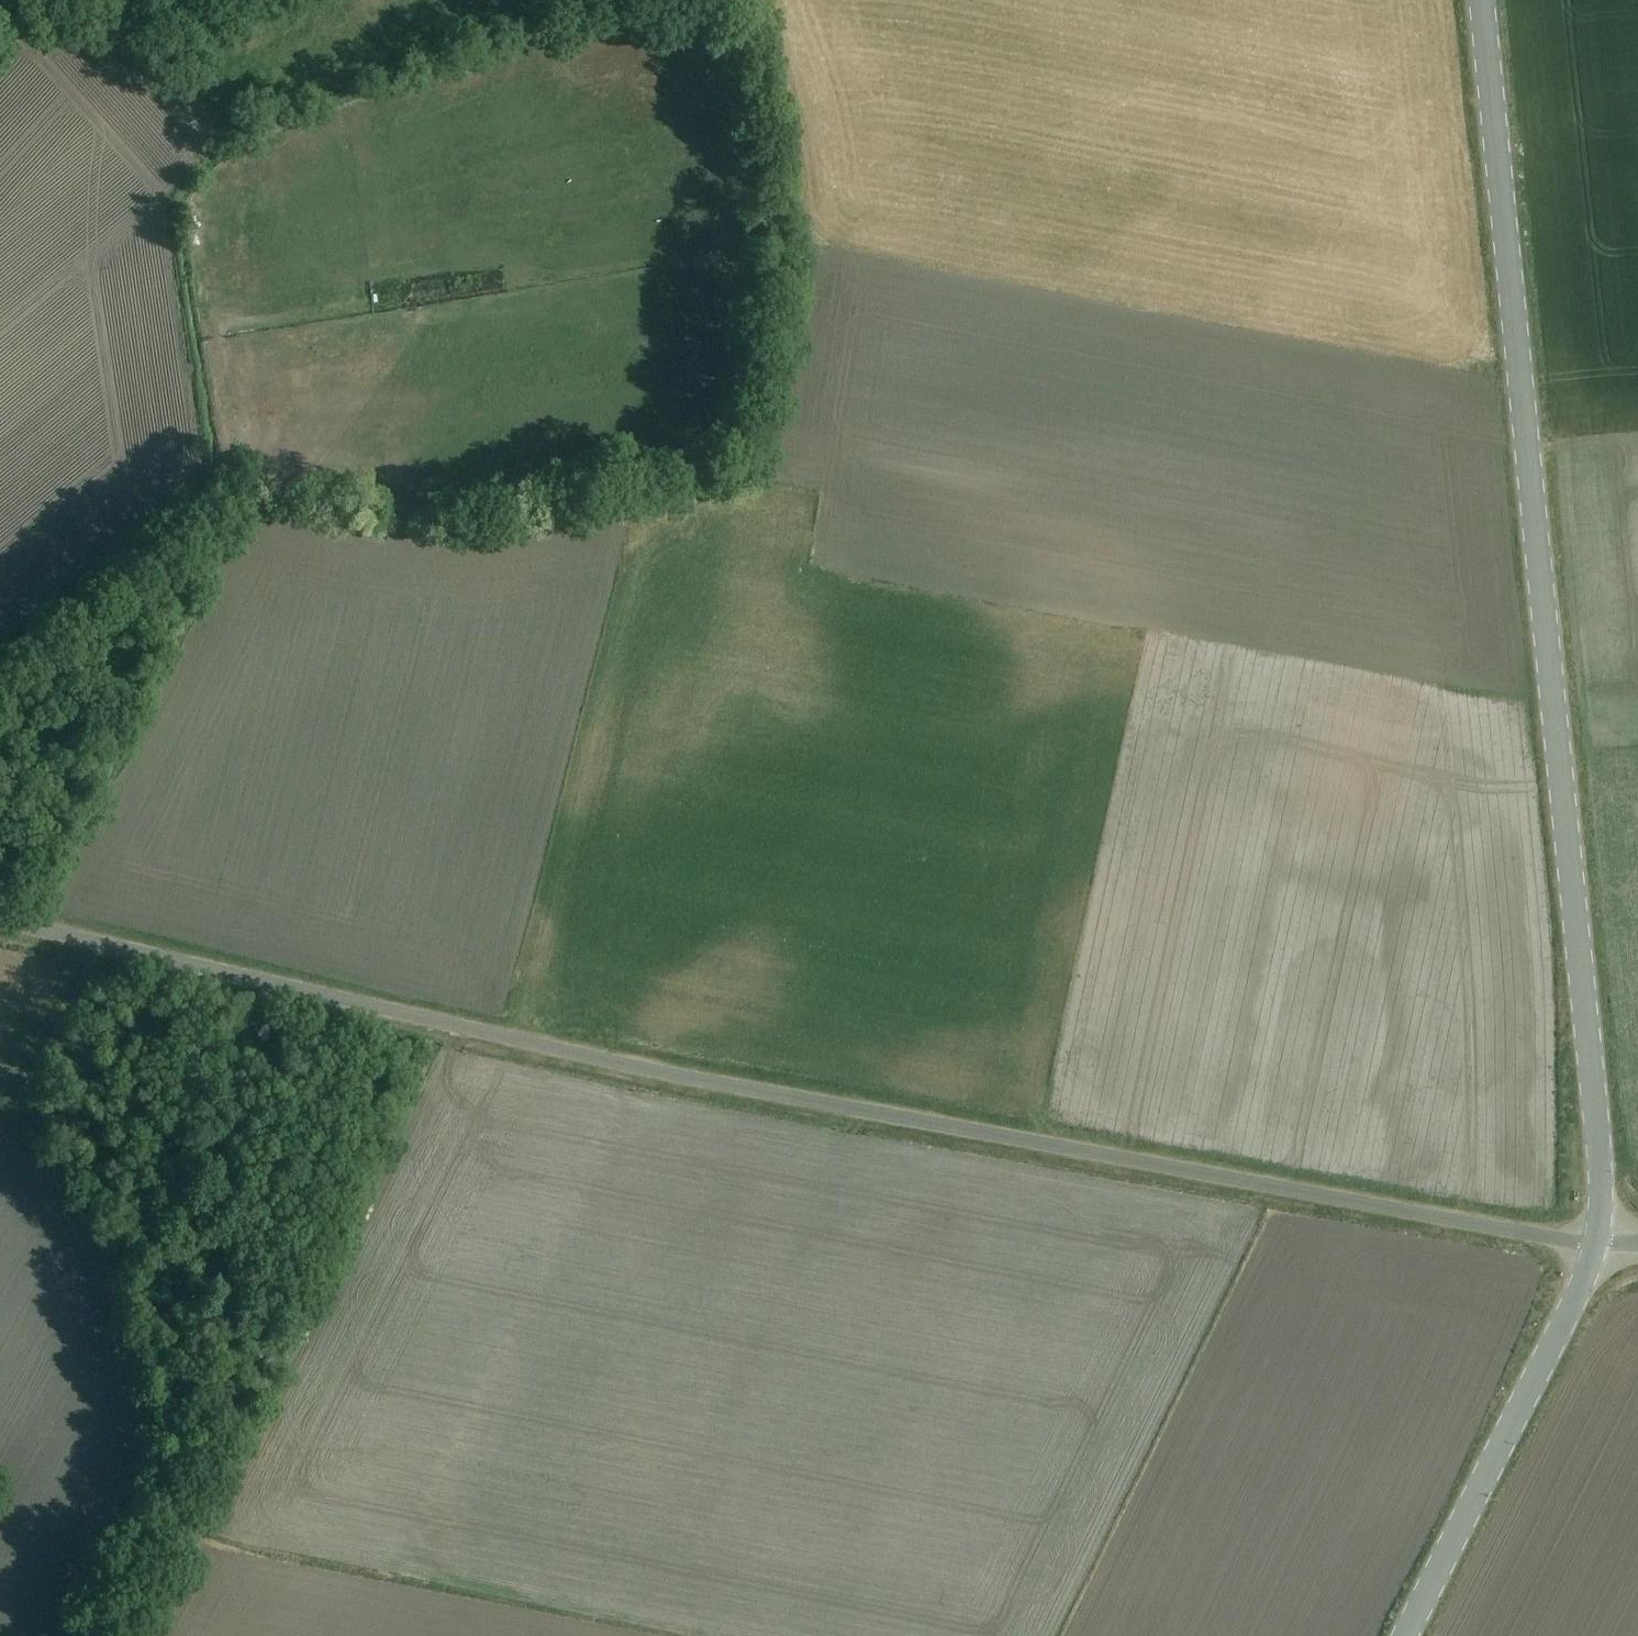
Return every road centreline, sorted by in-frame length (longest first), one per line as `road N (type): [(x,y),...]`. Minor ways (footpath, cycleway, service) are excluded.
road 1 (unclassified): [(1596,1244),(712,1081),(0,919)]
road 2 (primary): [(1596,1244),(1600,1157),(1479,0)]
road 3 (primary): [(1404,1635),(1596,1244)]

